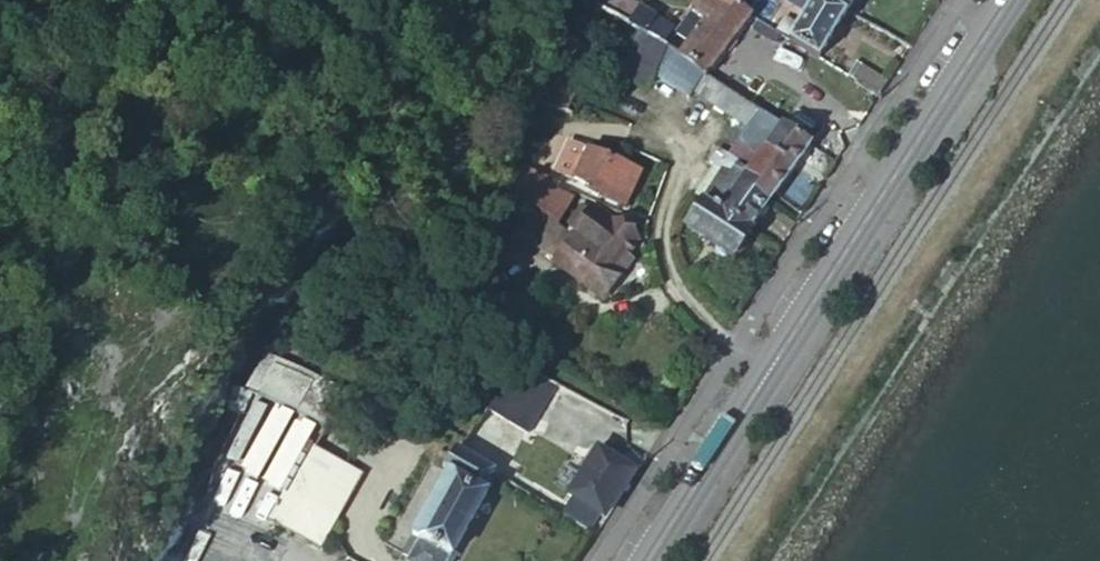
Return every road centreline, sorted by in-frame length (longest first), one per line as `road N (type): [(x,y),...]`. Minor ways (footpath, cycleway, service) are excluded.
road 1 (secondary): [(1014,0),(650,560)]

